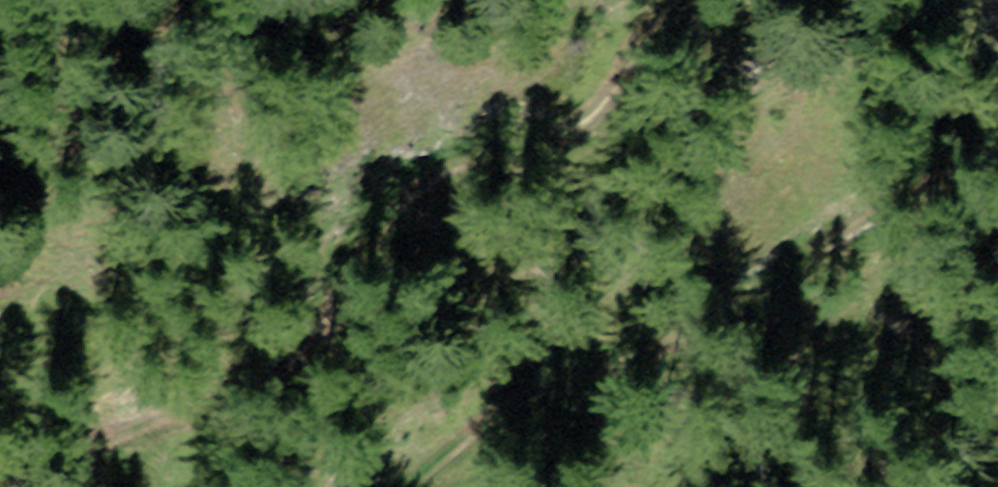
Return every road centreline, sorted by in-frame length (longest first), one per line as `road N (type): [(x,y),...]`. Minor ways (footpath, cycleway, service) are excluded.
road 1 (track): [(61,486),(95,445),(139,420),(263,386),(300,361),(403,193),(455,159),(561,138),(602,109),(650,14),(668,0)]
road 2 (track): [(997,147),(853,225),(641,362),(517,388),(386,486)]

